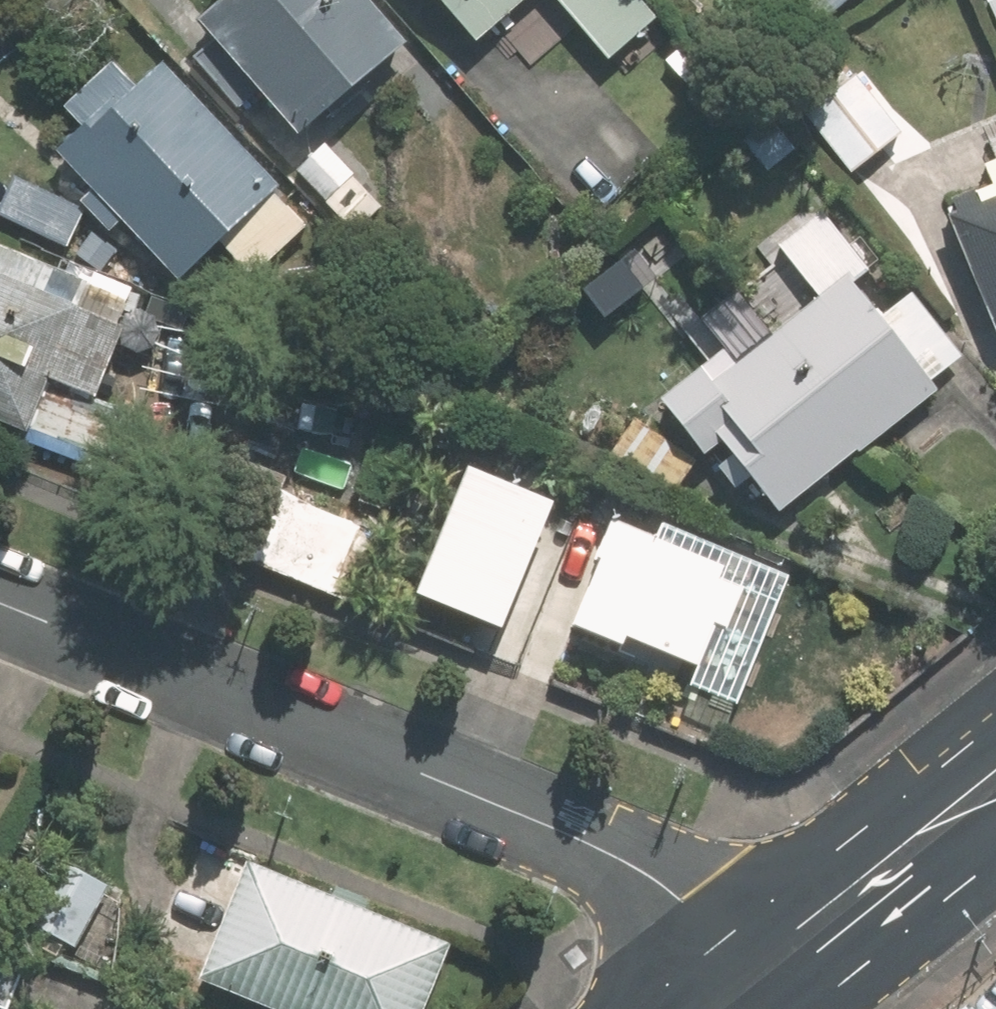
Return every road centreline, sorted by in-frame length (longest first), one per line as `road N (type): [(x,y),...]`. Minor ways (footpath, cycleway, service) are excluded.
road 1 (residential): [(775,961),(690,901),(557,830),(0,605)]
road 2 (secondary): [(995,790),(775,961)]

